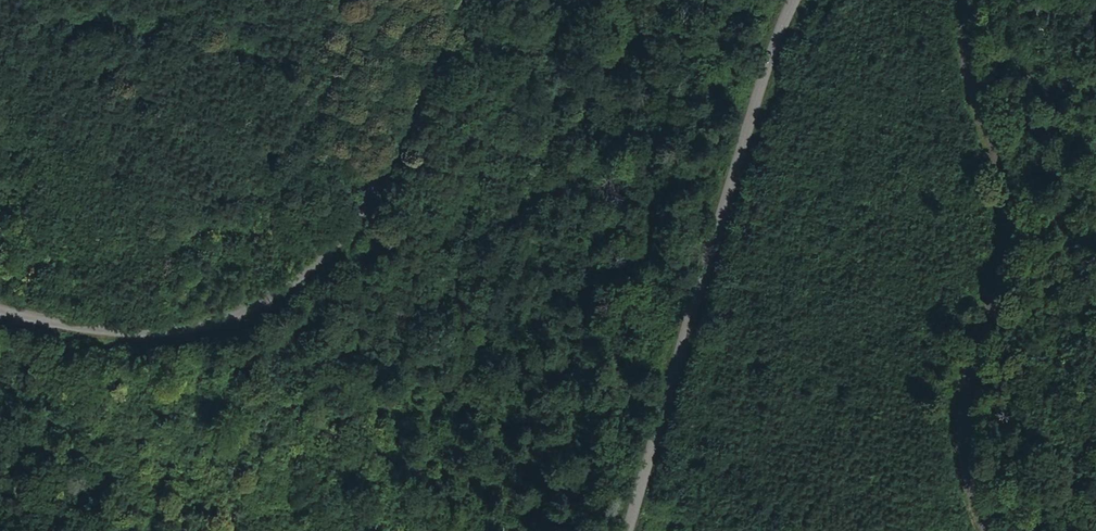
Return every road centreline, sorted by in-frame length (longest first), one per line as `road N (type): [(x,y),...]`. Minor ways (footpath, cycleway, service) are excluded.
road 1 (tertiary): [(455,0),(368,212),(305,277),(226,314),(134,334),(0,311)]
road 2 (tertiary): [(629,530),(736,159),(797,0)]
road 3 (tertiary): [(994,530),(964,455),(1006,229),(969,68),(975,0)]

